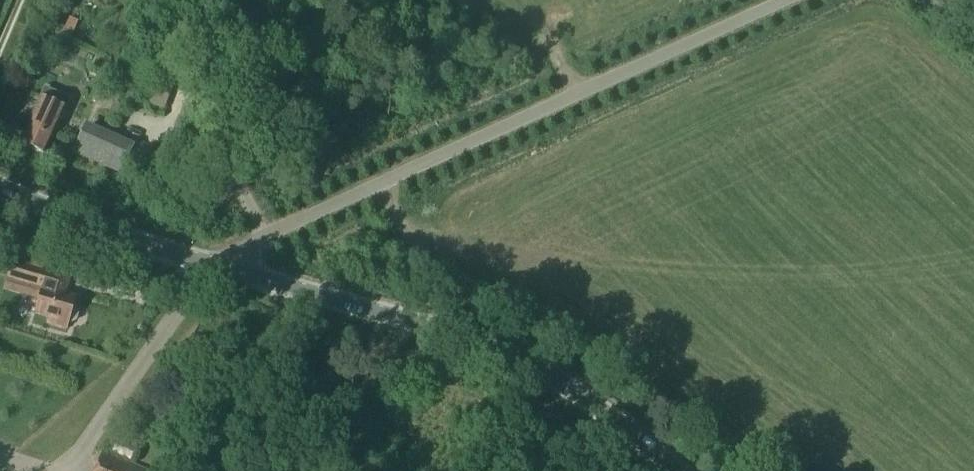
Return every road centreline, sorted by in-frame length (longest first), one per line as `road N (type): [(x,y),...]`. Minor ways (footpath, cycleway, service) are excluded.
road 1 (unclassified): [(200,259),(786,0)]
road 2 (tertiary): [(200,259),(430,323),(523,362),(674,470)]
road 3 (tertiary): [(0,182),(200,259)]

